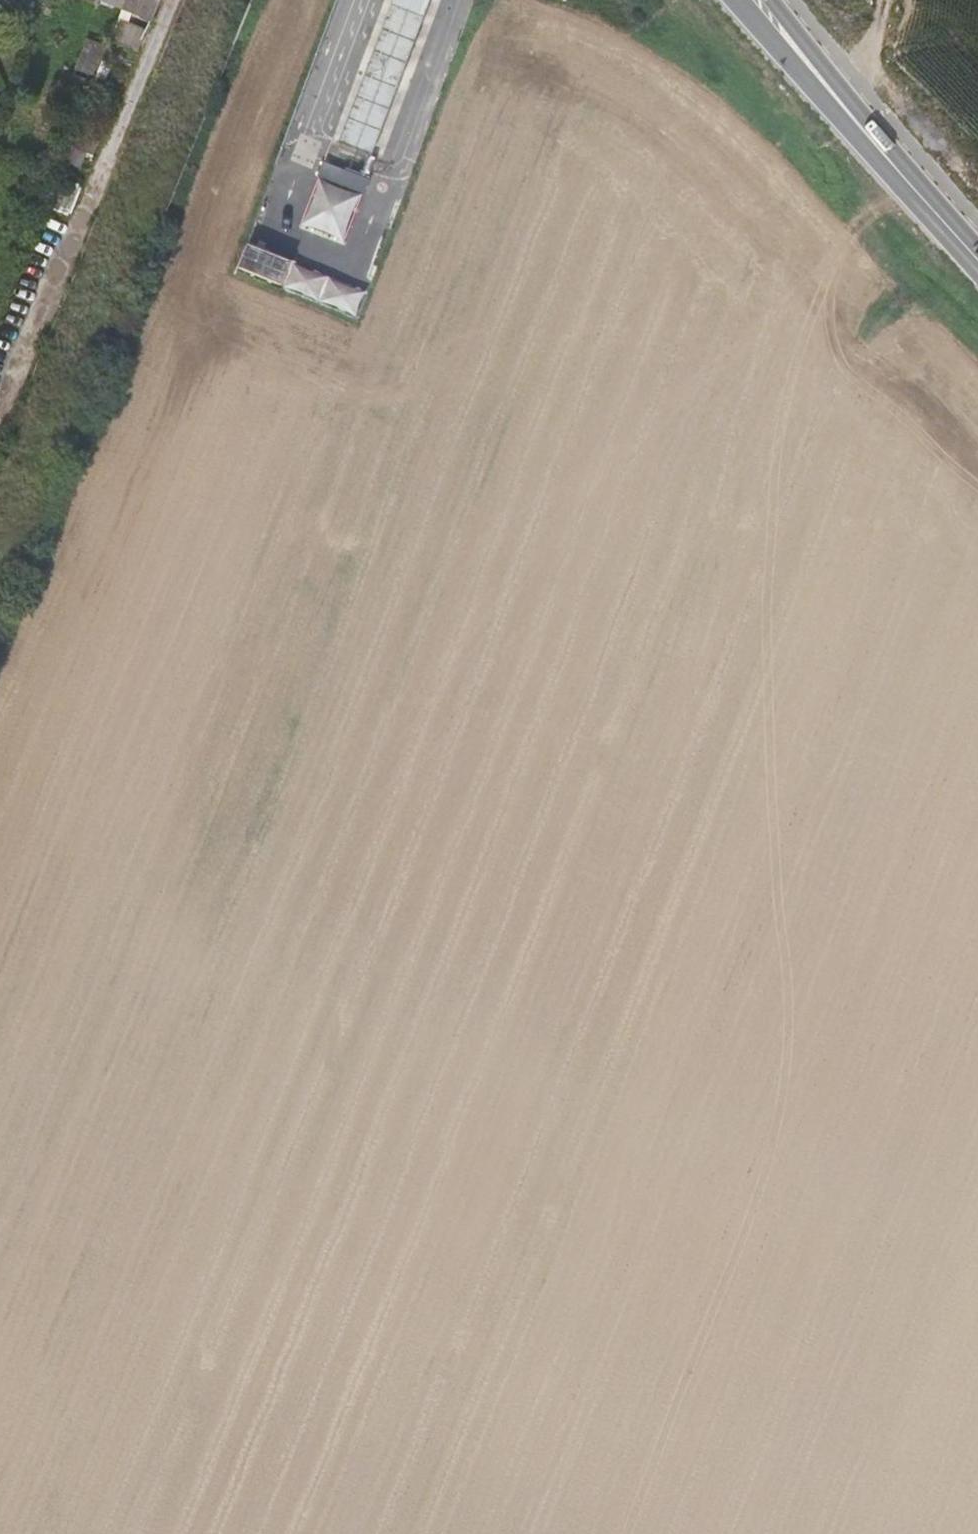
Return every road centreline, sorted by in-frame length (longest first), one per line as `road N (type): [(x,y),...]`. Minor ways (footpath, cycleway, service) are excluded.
road 1 (primary): [(977,266),(819,77)]

